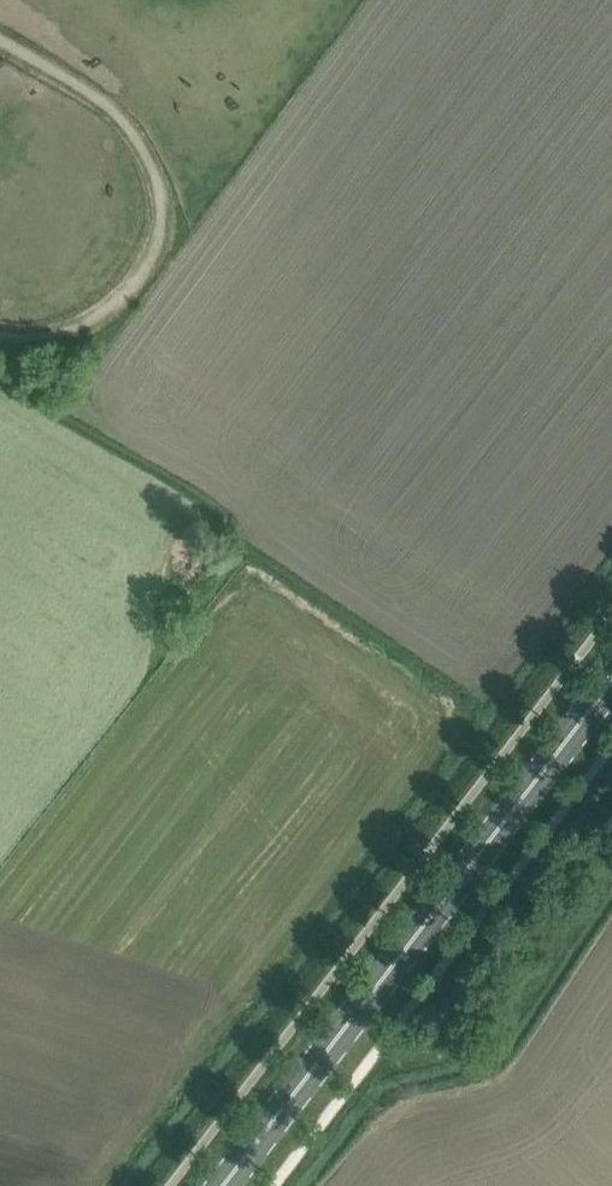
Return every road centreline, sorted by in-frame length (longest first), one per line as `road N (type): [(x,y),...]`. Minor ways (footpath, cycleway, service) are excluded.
road 1 (primary): [(229,1185),(611,691)]
road 2 (track): [(0,333),(60,332),(98,313),(154,263),(165,232),(156,184),(122,115),(85,84),(0,39)]

